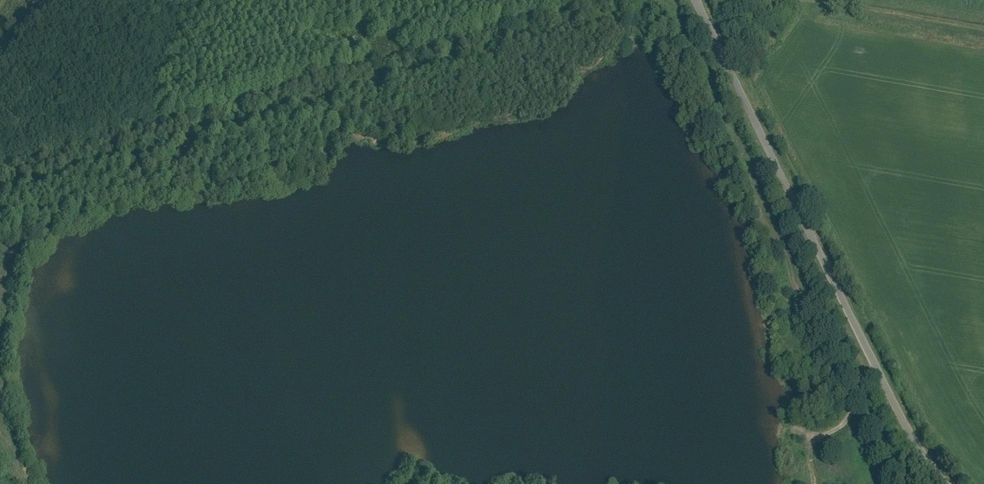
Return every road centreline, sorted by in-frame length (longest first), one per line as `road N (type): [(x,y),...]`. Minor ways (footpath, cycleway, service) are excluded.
road 1 (unclassified): [(694,0),(882,385),(942,483)]
road 2 (track): [(658,0),(851,384),(875,371)]
road 3 (track): [(983,25),(834,0)]
road 4 (track): [(851,384),(846,419),(813,443),(815,483)]

